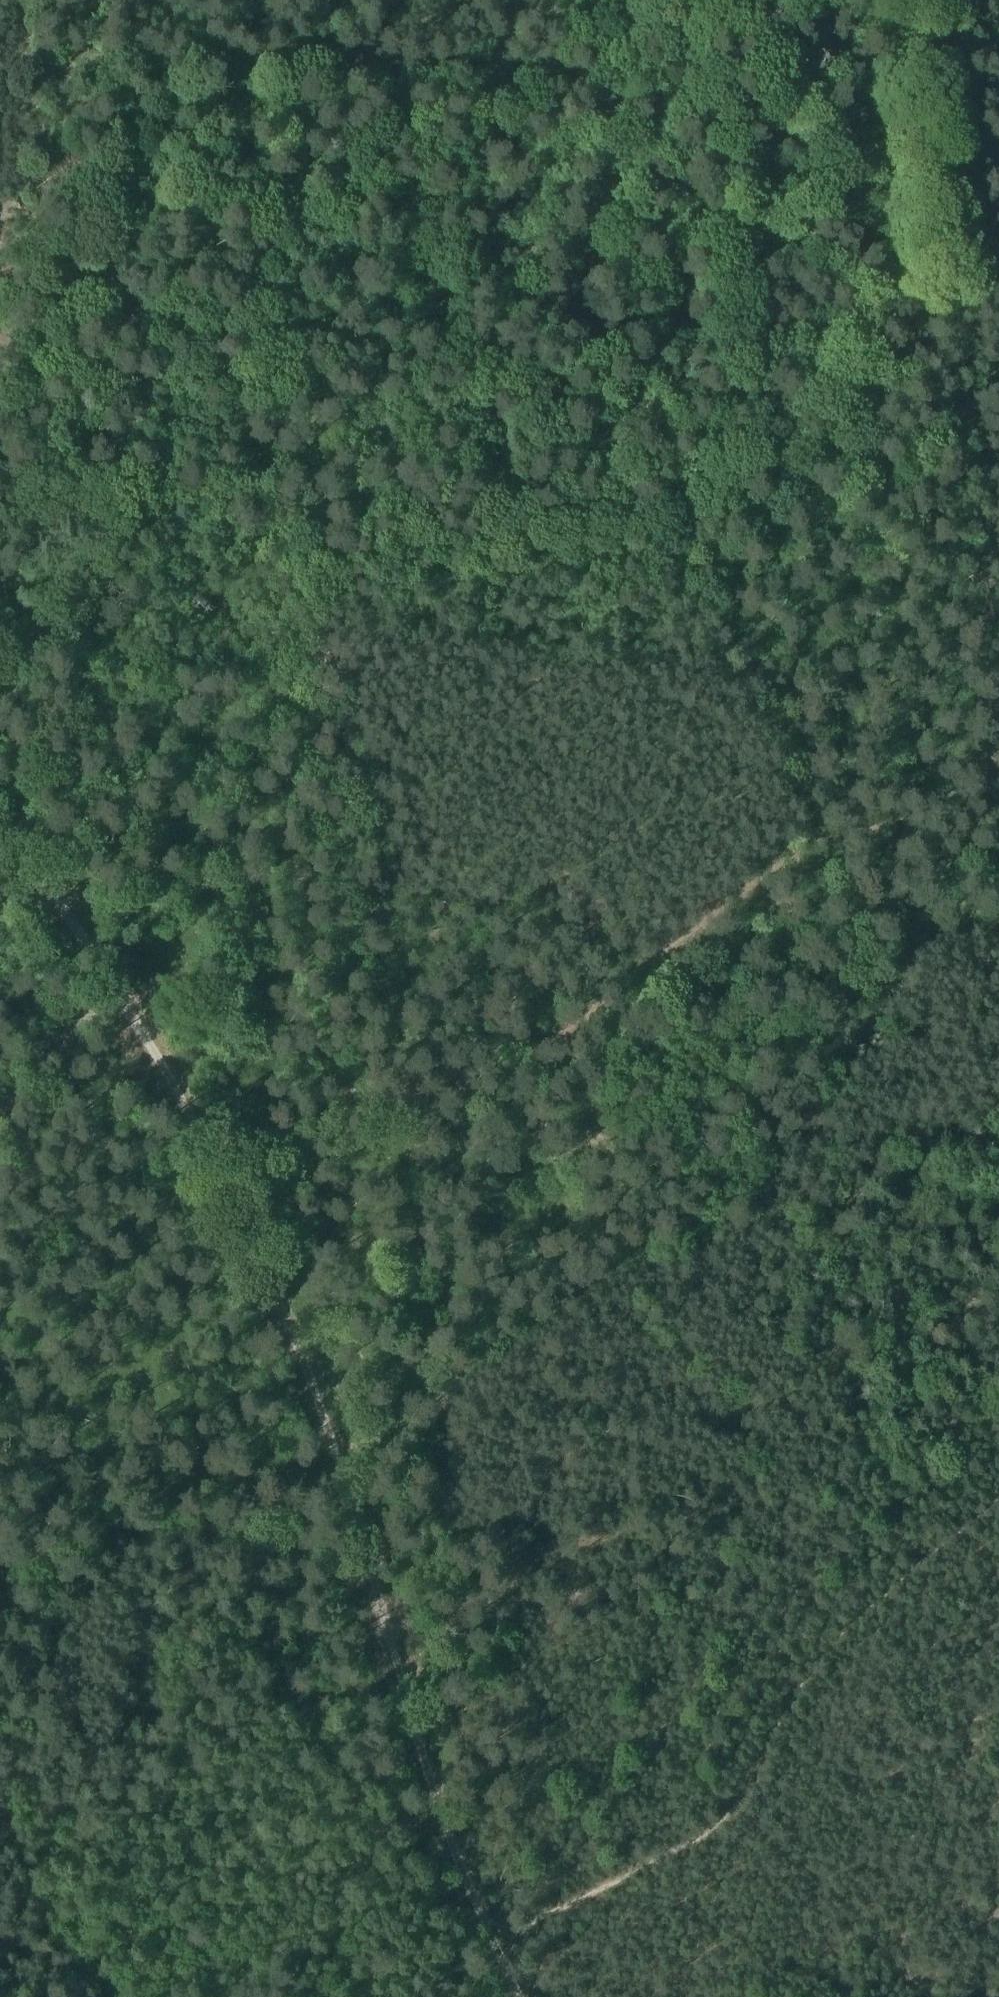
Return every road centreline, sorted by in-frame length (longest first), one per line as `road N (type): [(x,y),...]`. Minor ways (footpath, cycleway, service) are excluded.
road 1 (track): [(0,827),(115,992),(215,1160),(308,1382),(449,1843),(492,1941)]
road 2 (track): [(961,425),(889,445),(728,443),(675,487),(600,514),(248,503),(45,506),(0,491)]
road 3 (track): [(998,1506),(886,1599),(803,1682),(733,1807),(703,1836),(492,1941)]

